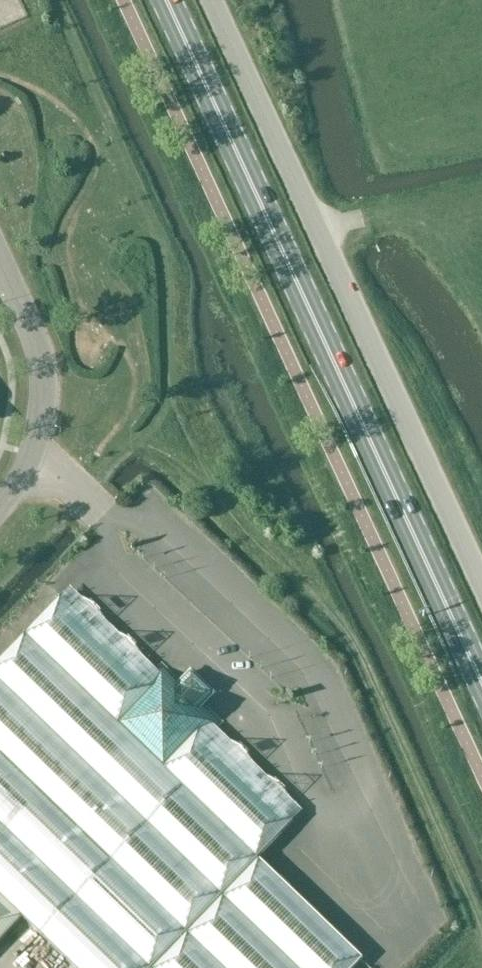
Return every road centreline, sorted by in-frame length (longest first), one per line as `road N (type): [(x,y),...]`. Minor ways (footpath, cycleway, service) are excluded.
road 1 (primary): [(167,0),(481,684)]
road 2 (unclassified): [(211,0),(481,587)]
road 3 (unclassified): [(0,505),(31,457),(45,384),(0,267)]

